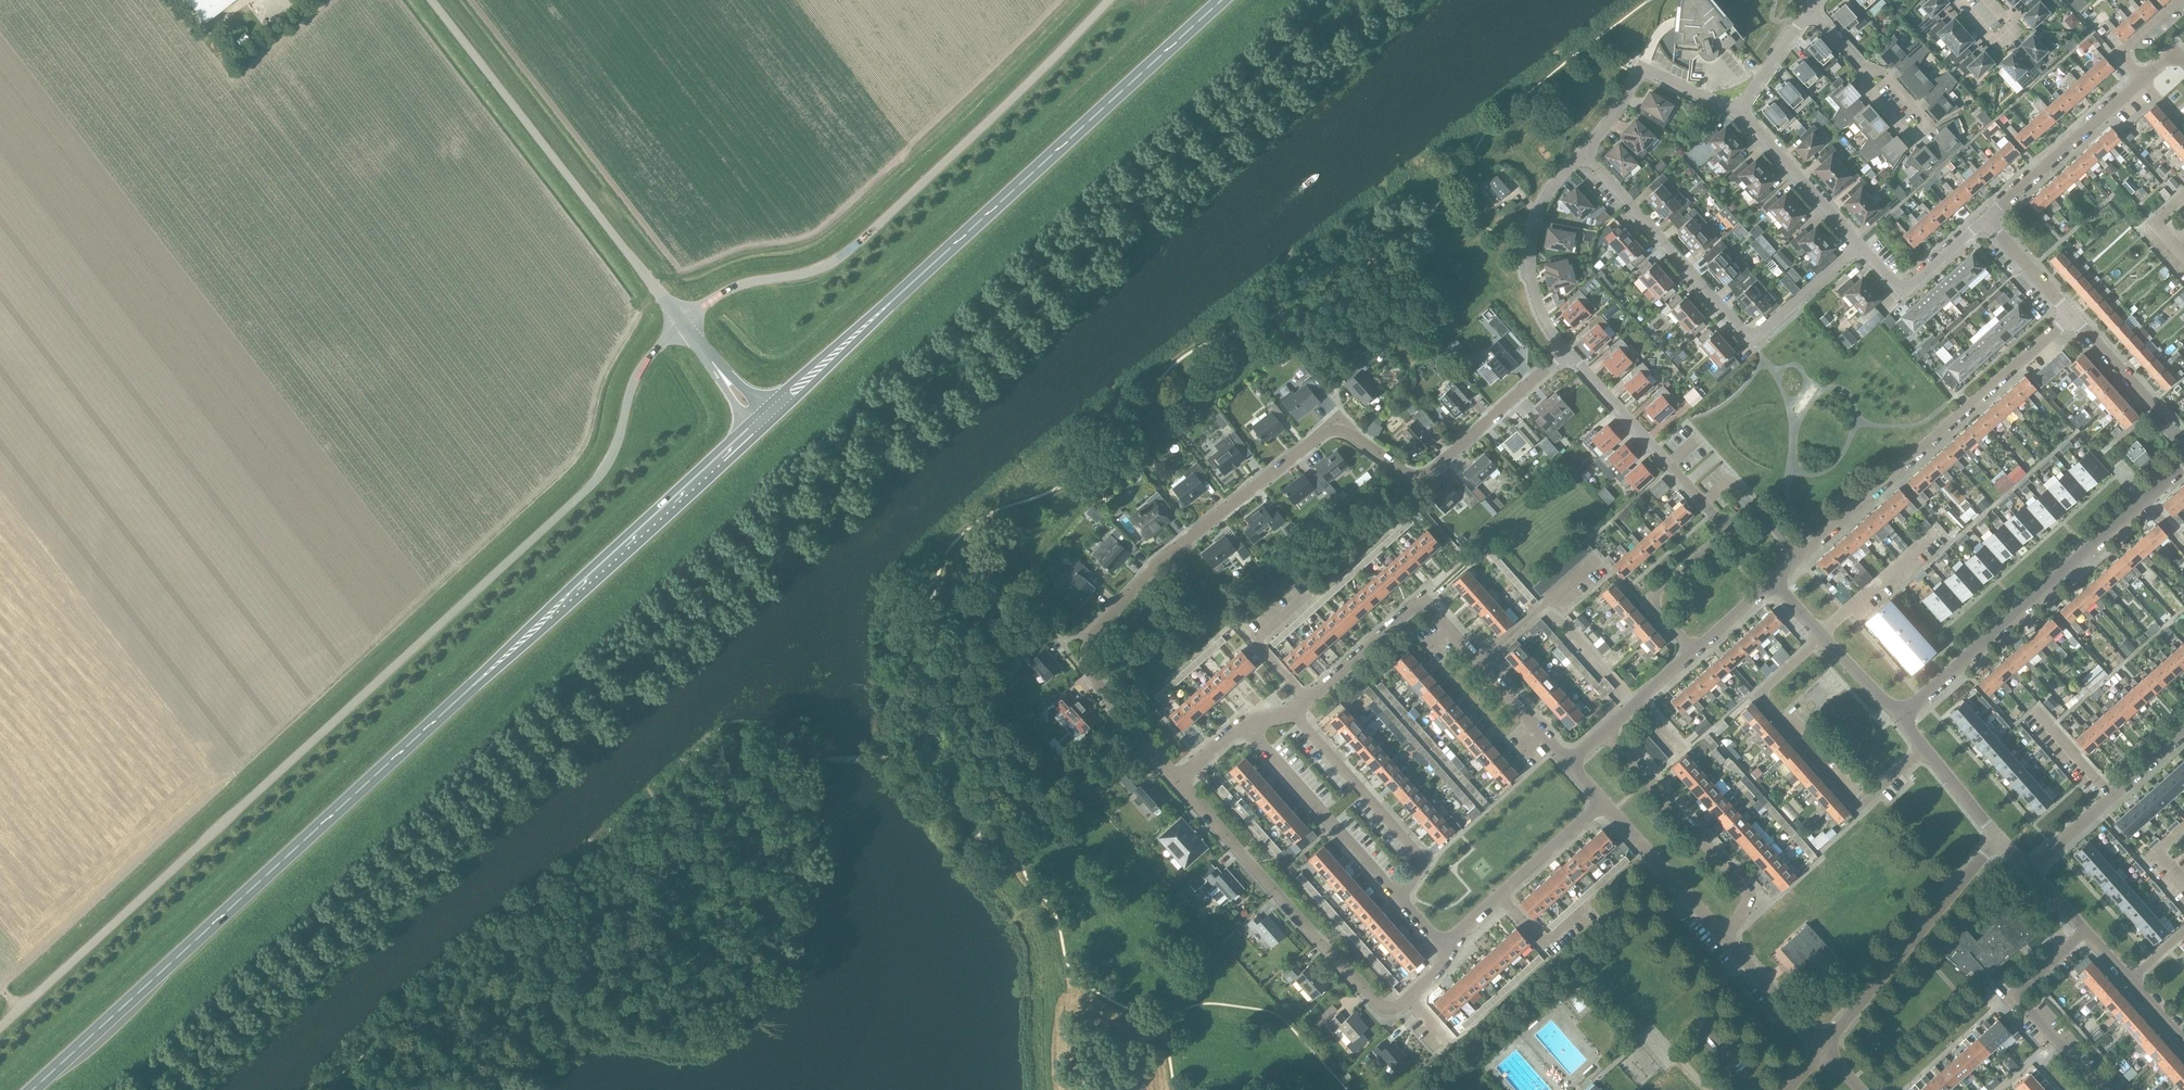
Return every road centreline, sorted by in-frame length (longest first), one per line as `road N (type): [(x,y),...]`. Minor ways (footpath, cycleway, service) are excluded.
road 1 (unclassified): [(0,1033),(592,485),(613,454),(636,376),(683,323)]
road 2 (trunk): [(33,1089),(756,426)]
road 3 (residential): [(1178,781),(1125,724),(1086,664),(1089,639),(1162,560),(1317,439),(1348,433),(1402,472),(1426,474),(1566,351)]
road 4 (trunk): [(767,417),(1222,0)]
road 5 (unclassified): [(683,323),(743,283),(814,271),(864,238),(1110,0)]
road 6 (unclassified): [(683,323),(446,0)]
road 7 (residential): [(1860,244),(1760,336),(1745,333),(1585,153)]
road 8 (residential): [(1569,766),(1428,609),(1407,612),(1292,712)]
road 9 (residential): [(1900,718),(2183,465)]
road 10 (residential): [(1799,559),(2072,316)]
road 11 (residential): [(1822,636),(1759,695),(1858,808),(1925,748)]
road 12 (residential): [(1387,1009),(1178,781)]
road 13 (residential): [(1825,1048),(1999,837)]
road 14 (residential): [(1726,939),(1746,906),(1745,889),(1606,732)]
road 15 (residential): [(1400,901),(1422,859),(1292,712)]
road 16 (residential): [(1727,530),(1566,351)]
road 17 (residential): [(1400,901),(1243,725)]
road 18 (residential): [(2099,1089),(2014,993),(2086,932)]
road 19 (residential): [(1566,351),(1537,301),(1533,246),(1548,195),(1585,153)]
road 20 (residential): [(1447,952),(1602,803)]
road 21 (residential): [(1986,220),(2144,80)]
road 22 (residential): [(1585,153),(1642,68),(1738,111)]
road 23 (residential): [(2183,737),(2031,869)]
road 24 (residential): [(1726,939),(1602,803)]
road 25 (residential): [(1738,111),(1860,244)]
road 26 (residential): [(1695,652),(1650,600),(1727,530)]
road 27 (residential): [(1863,66),(1885,75),(1926,123),(1911,136),(1867,89)]
road 28 (residential): [(2183,442),(2072,316)]
road 29 (residential): [(1860,244),(1892,281),(1907,286),(1986,220)]
road 30 (residential): [(2183,1043),(2086,932)]
road 31 (residential): [(1825,1048),(1726,939)]
road 32 (residential): [(2072,316),(1986,220)]
road 33 (residential): [(1738,111),(1809,11)]
road 34 (residential): [(1606,732),(1695,652)]

